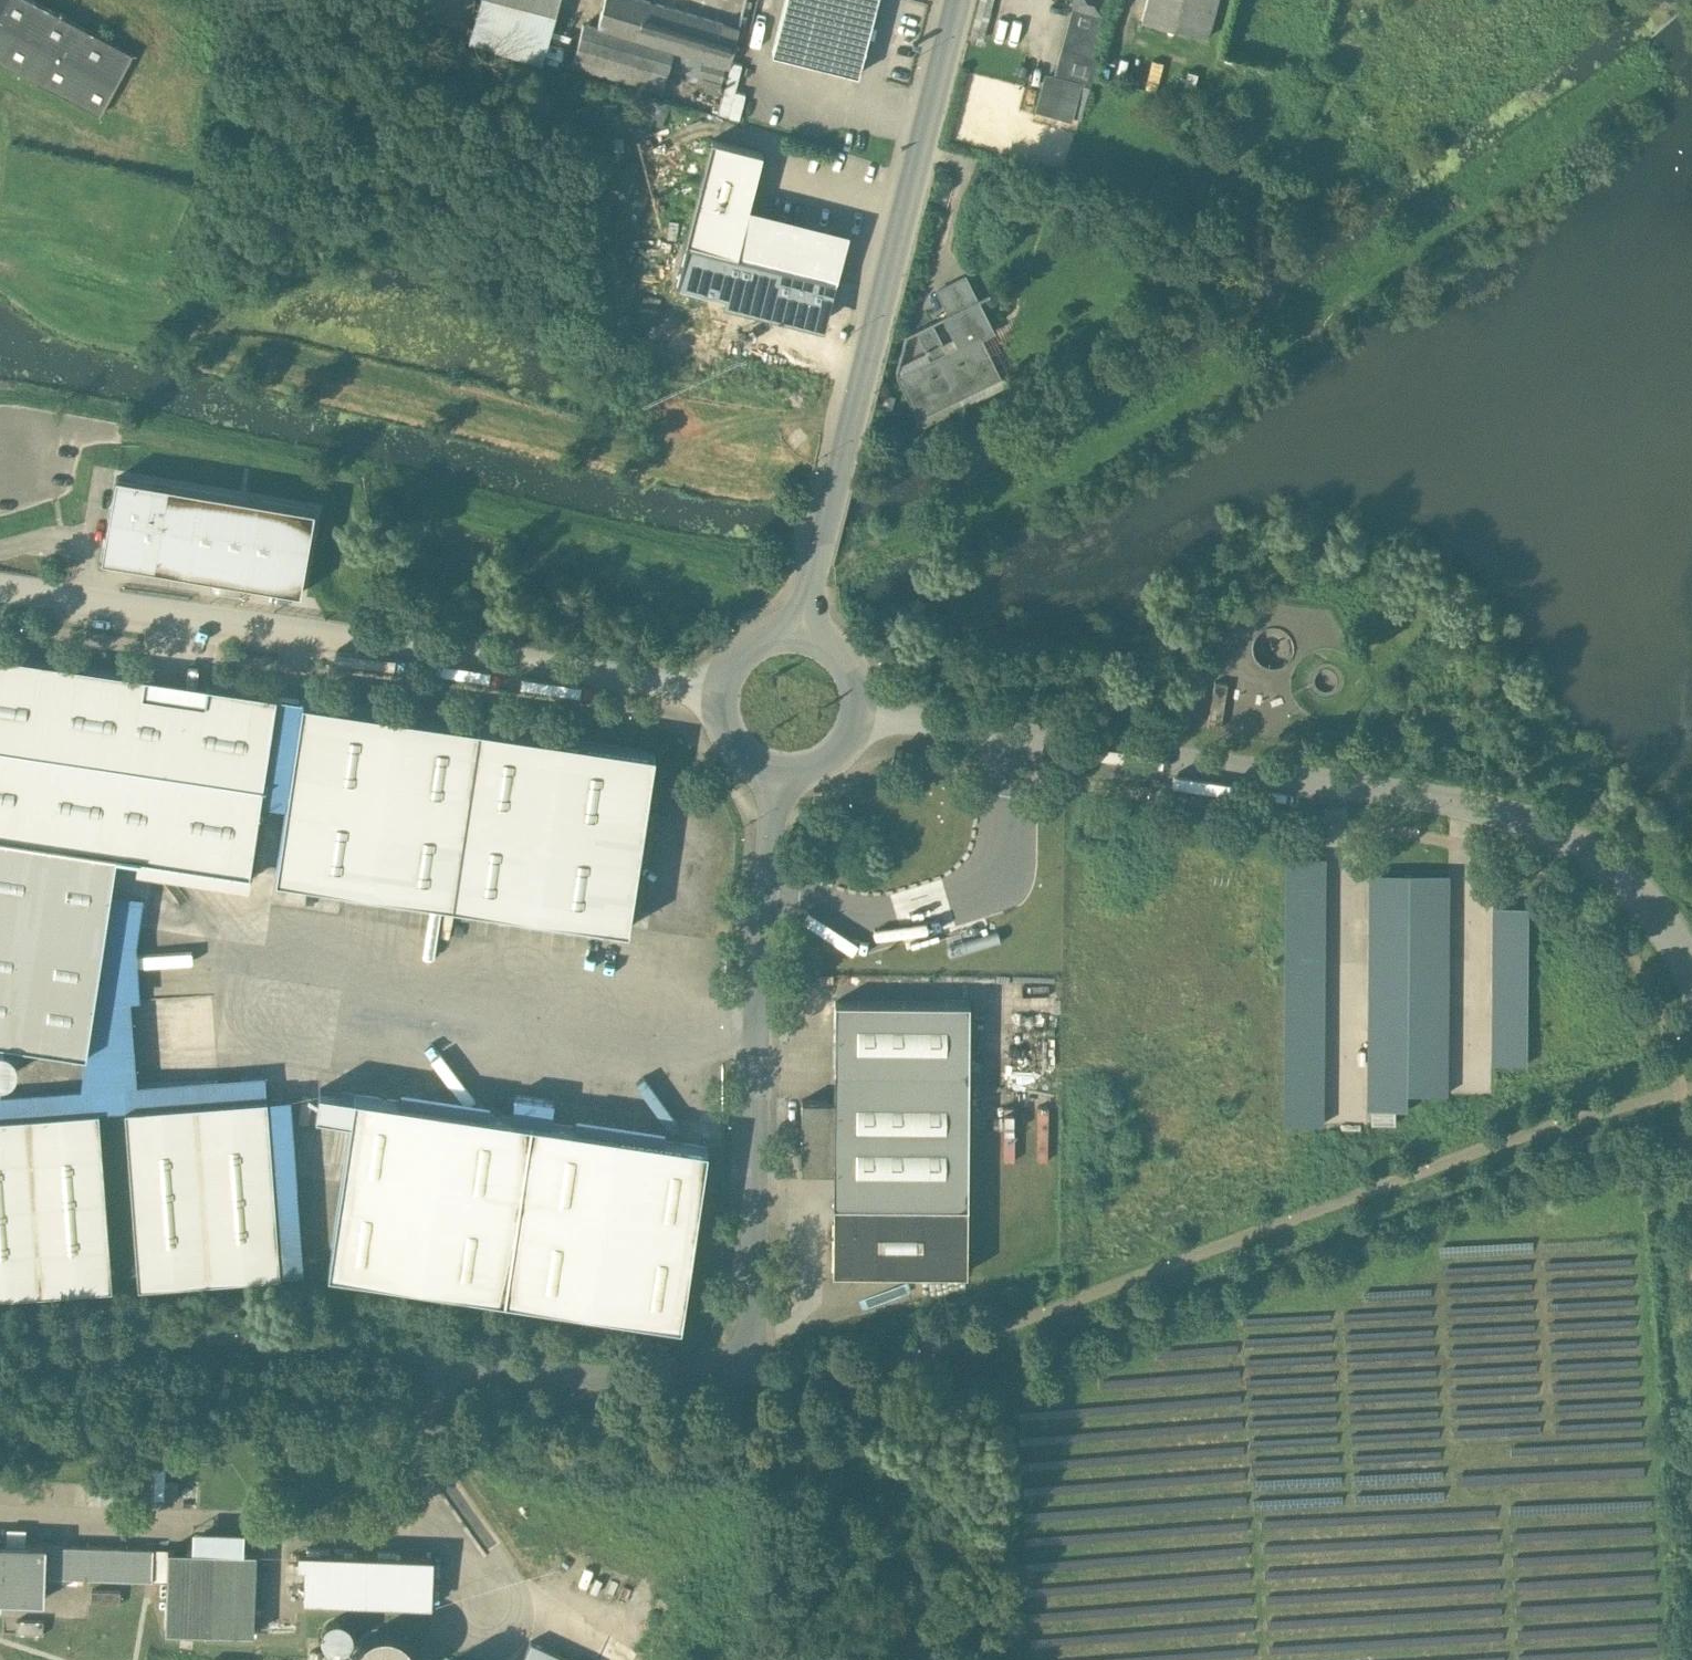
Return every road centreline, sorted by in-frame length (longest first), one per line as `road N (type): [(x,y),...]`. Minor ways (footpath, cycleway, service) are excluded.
road 1 (unclassified): [(869,710),(1504,813),(1556,834),(1651,908),(1691,985)]
road 2 (unclassified): [(715,686),(0,591)]
road 3 (residential): [(952,0),(833,485),(806,626)]
road 4 (unclassified): [(730,1394),(748,1324),(776,780)]
road 5 (residential): [(430,1406),(434,1359),(730,1394)]
road 6 (track): [(0,86),(133,148),(177,108),(168,41),(113,0)]
road 7 (unclassified): [(776,780),(838,765),(869,710)]
road 8 (unclassified): [(715,686),(720,735),(733,756),(776,780)]
road 9 (unclassified): [(806,626),(759,632),(723,664),(715,686)]

